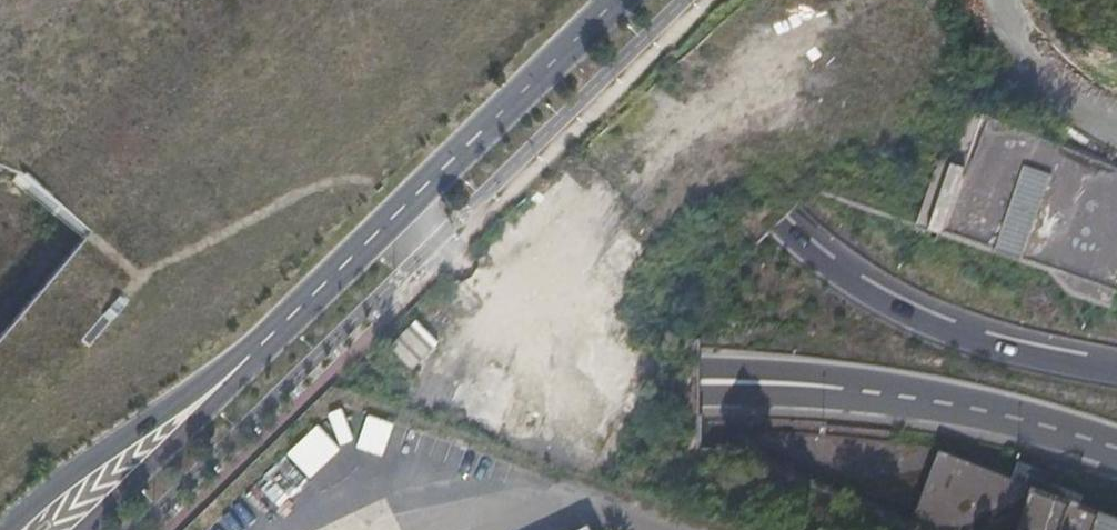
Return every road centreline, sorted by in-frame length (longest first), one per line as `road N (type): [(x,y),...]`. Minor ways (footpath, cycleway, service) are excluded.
road 1 (motorway): [(0,0),(537,326),(1039,529)]
road 2 (motorway): [(37,529),(227,430),(389,386),(529,369),(697,366),(800,372),(876,392)]
road 3 (motorway): [(1116,257),(408,0)]
road 4 (motorway): [(184,529),(324,462),(505,418),(876,392)]
road 5 (motorway): [(1116,369),(928,321),(850,283),(783,223),(711,125),(678,57),(668,0)]
road 6 (motorway): [(0,396),(253,97),(352,0)]
road 7 (motorway): [(1116,201),(630,0)]
road 8 (secondary): [(309,301),(617,0)]
road 9 (motorway): [(8,529),(47,492),(309,301)]
road 10 (track): [(532,0),(432,97),(336,108),(214,66)]
road 11 (secondary): [(77,529),(309,301)]
road 12 (motorway): [(876,392),(1021,420),(1116,449)]
road 13 (motorway): [(0,111),(115,0)]

